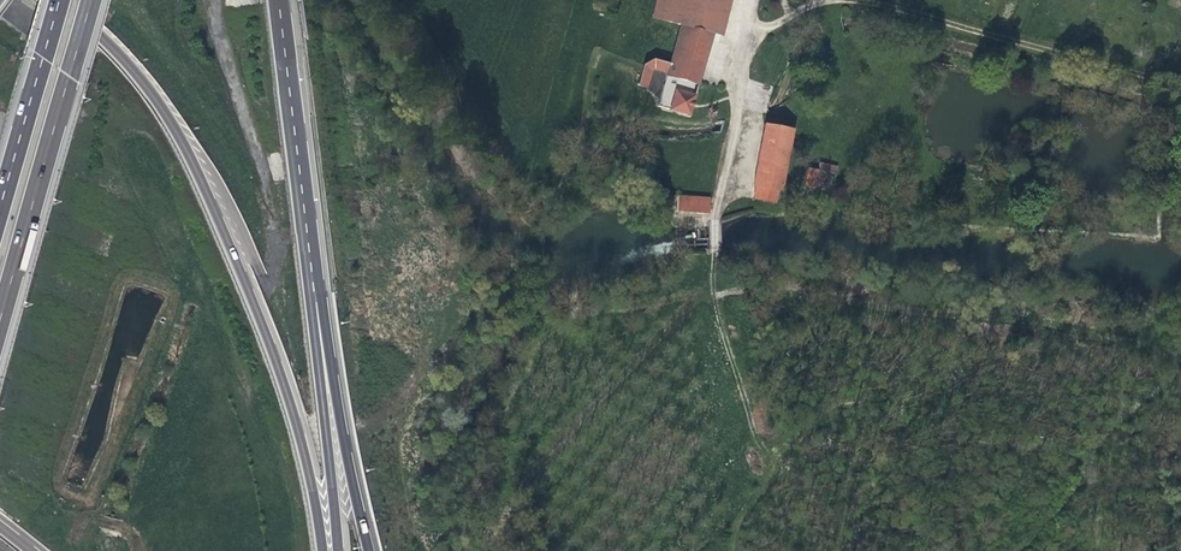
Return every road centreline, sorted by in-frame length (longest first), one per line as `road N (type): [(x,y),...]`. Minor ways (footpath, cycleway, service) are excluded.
road 1 (motorway): [(322,550),(279,369),(192,162),(116,51),(52,0)]
road 2 (track): [(725,191),(711,277),(488,505),(448,524)]
road 3 (track): [(850,0),(1180,87)]
road 4 (trunk): [(0,319),(90,0)]
road 5 (trunk): [(316,299),(281,0)]
road 6 (motorway): [(368,550),(316,299)]
road 7 (trunk): [(338,550),(316,299)]
road 8 (trunk): [(58,0),(0,212)]

